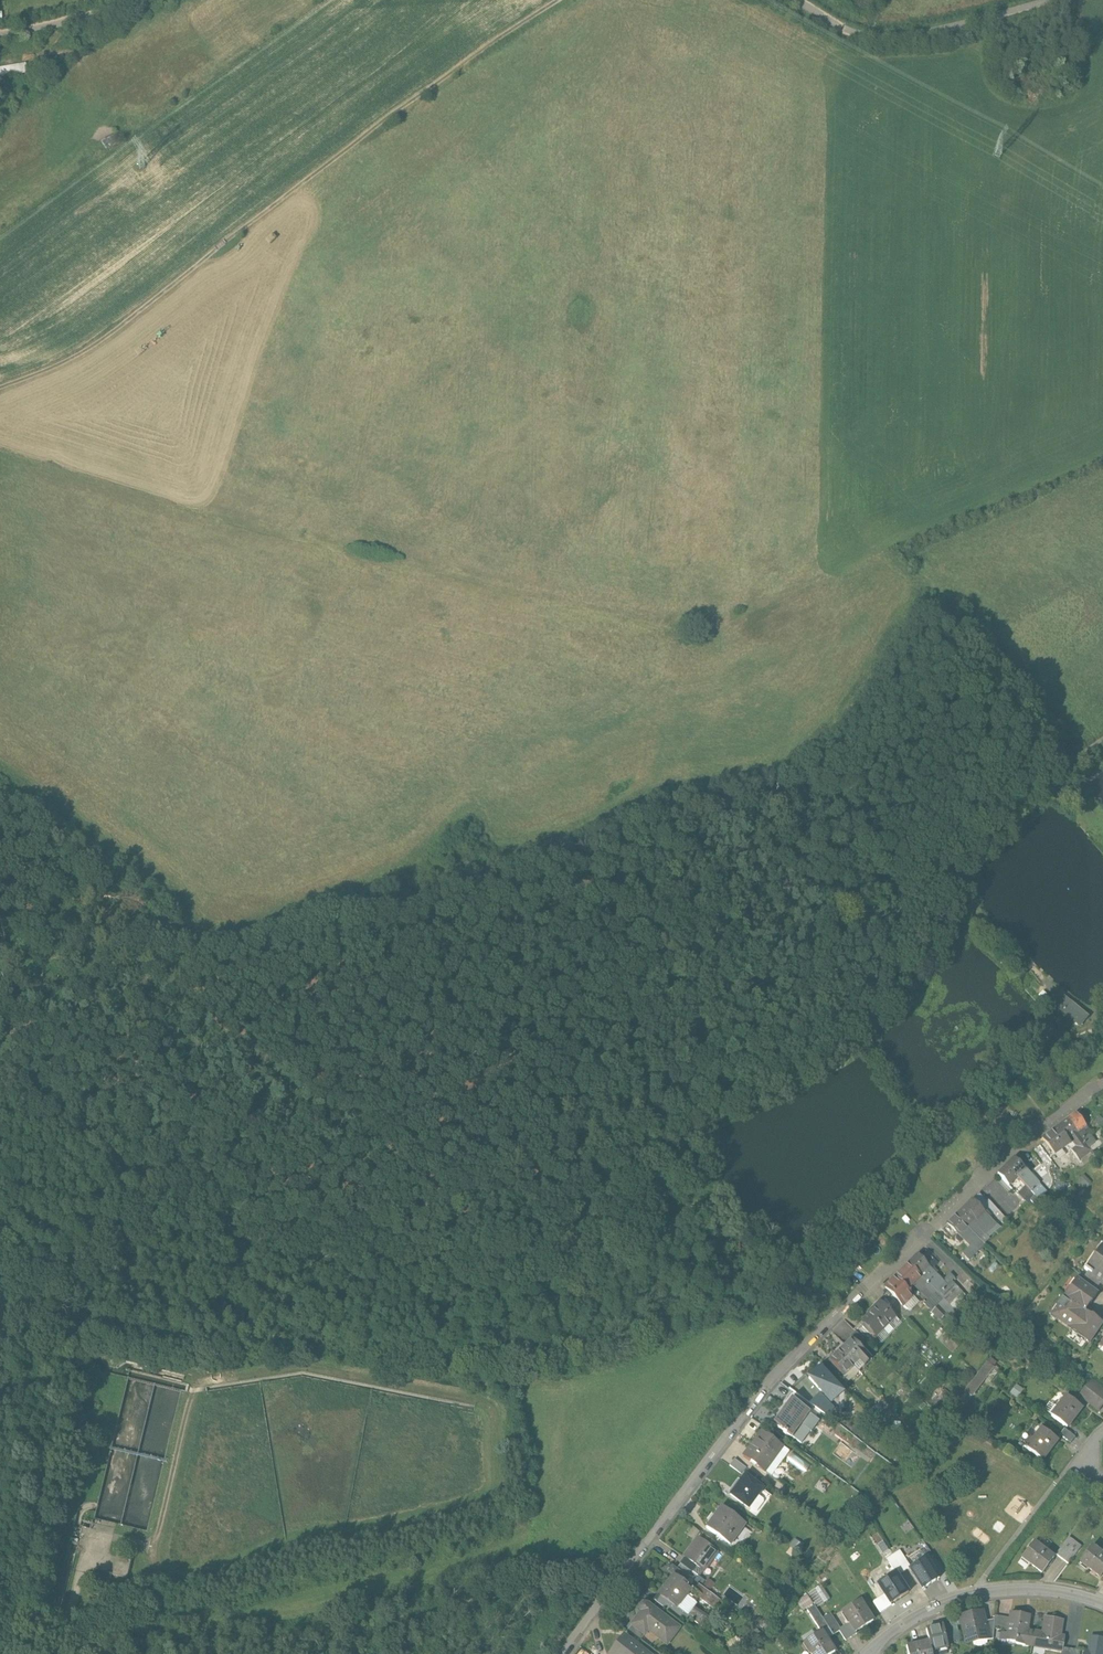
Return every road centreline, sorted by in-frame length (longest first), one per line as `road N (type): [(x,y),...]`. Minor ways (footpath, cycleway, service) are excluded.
road 1 (track): [(704,1131),(582,1241),(540,1261),(495,1267),(254,1232),(0,1078)]
road 2 (residential): [(562,1653),(802,1349),(1102,1072)]
road 3 (track): [(0,383),(76,353),(147,304),(548,0)]
road 4 (track): [(1102,733),(982,829),(906,994),(884,1023),(704,1131)]
road 5 (residential): [(1102,1606),(1018,1590),(969,1597),(914,1619),(867,1653)]

